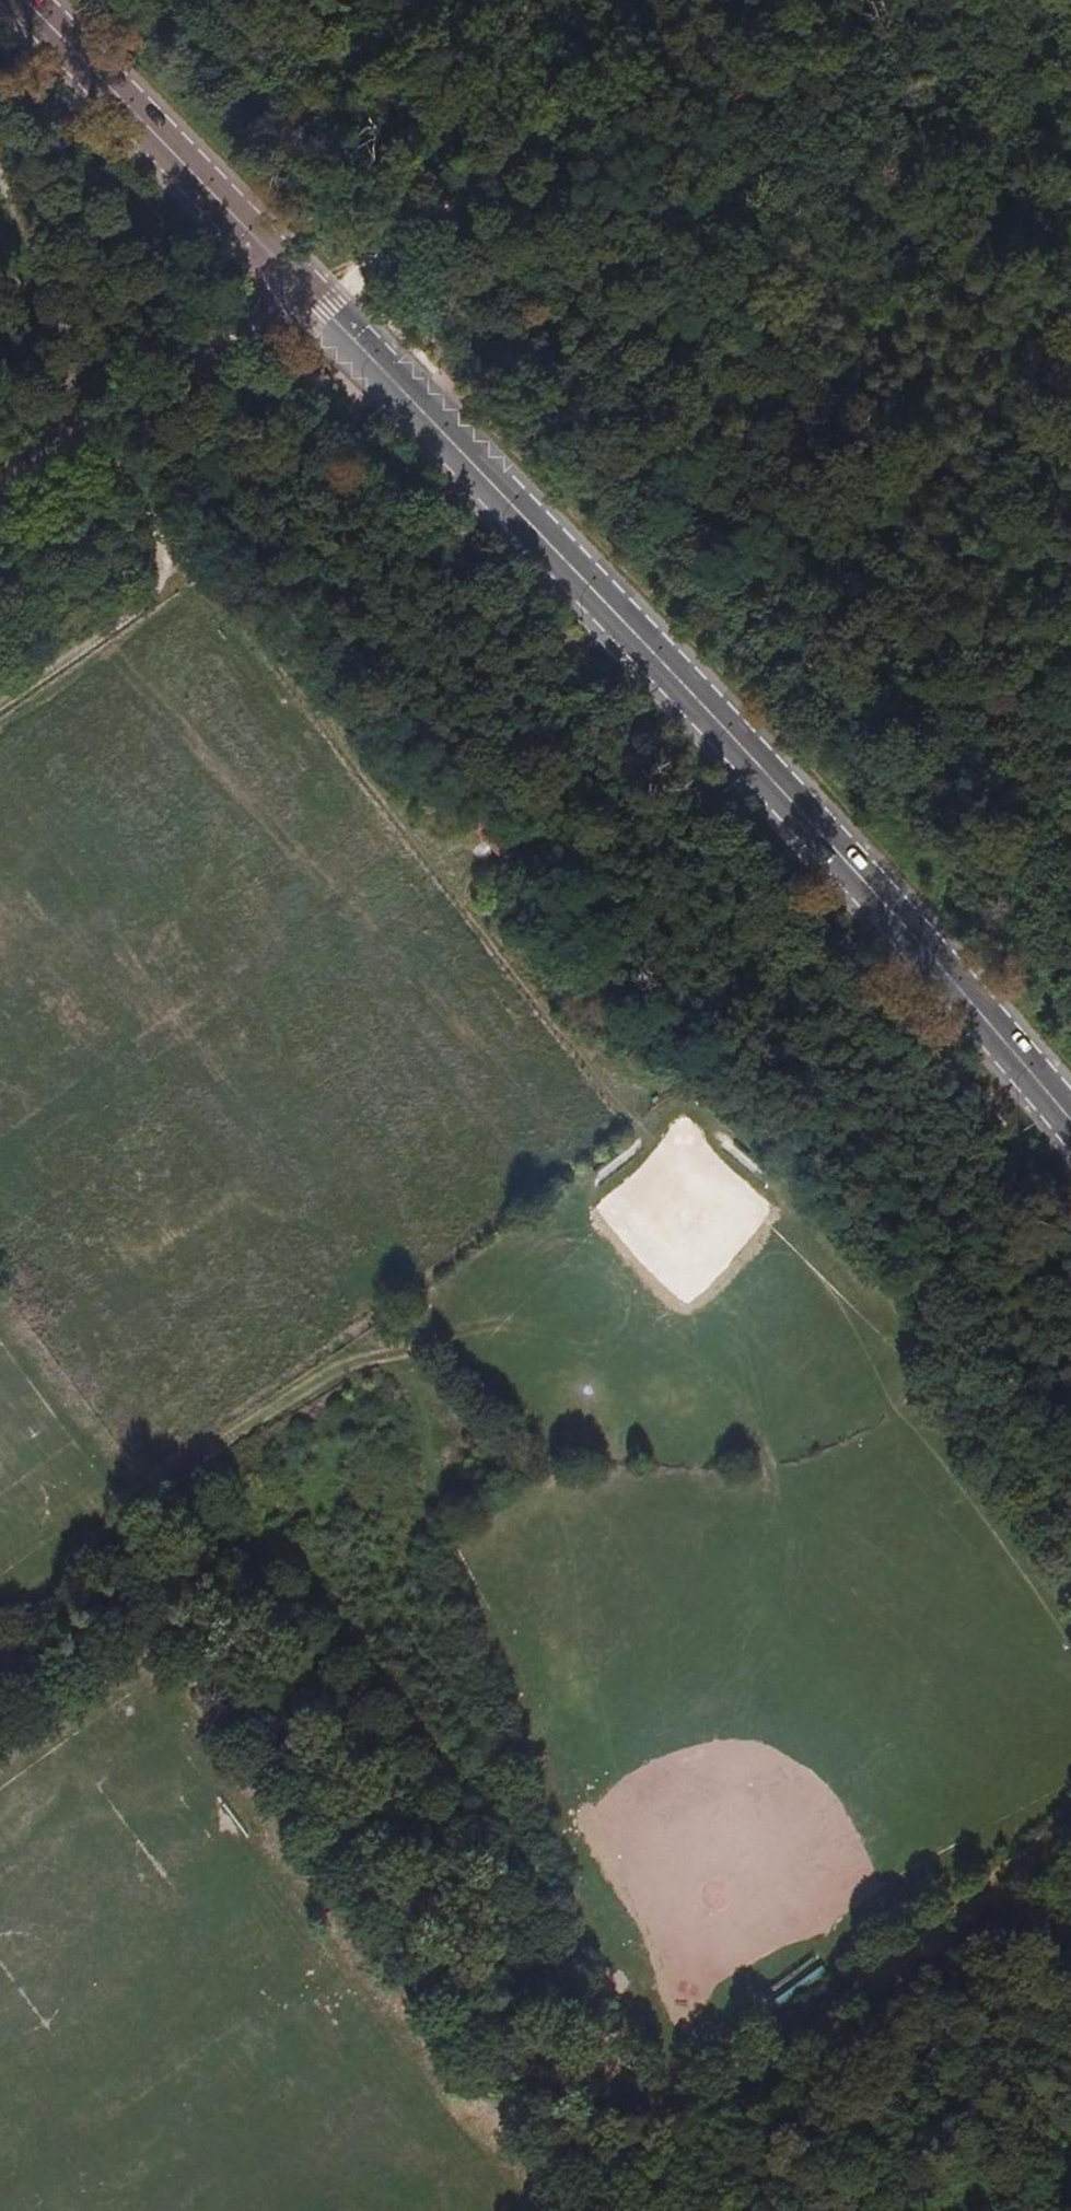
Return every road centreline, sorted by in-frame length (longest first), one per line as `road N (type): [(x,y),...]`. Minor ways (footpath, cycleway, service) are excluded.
road 1 (secondary): [(323,309),(879,896),(1070,1126)]
road 2 (track): [(774,0),(420,227),(323,309)]
road 3 (secondary): [(24,0),(323,309)]
road 4 (unclassified): [(323,309),(264,315),(0,485)]

